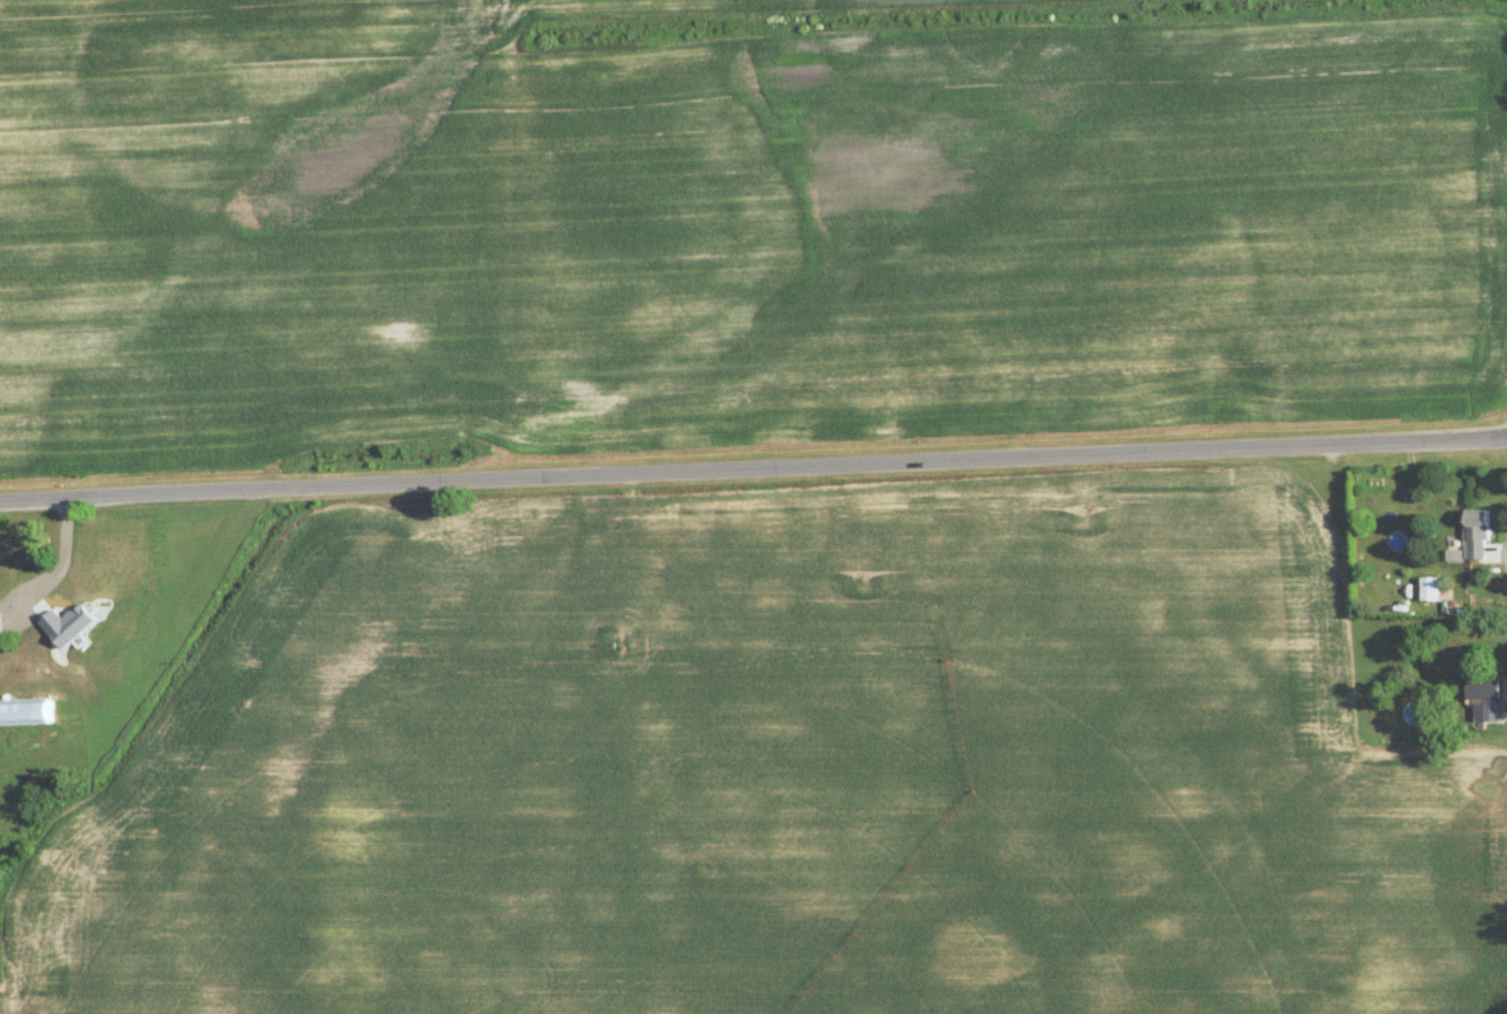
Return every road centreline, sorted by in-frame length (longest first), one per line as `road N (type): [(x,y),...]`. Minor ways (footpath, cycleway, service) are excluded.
road 1 (residential): [(0,500),(1506,438)]

